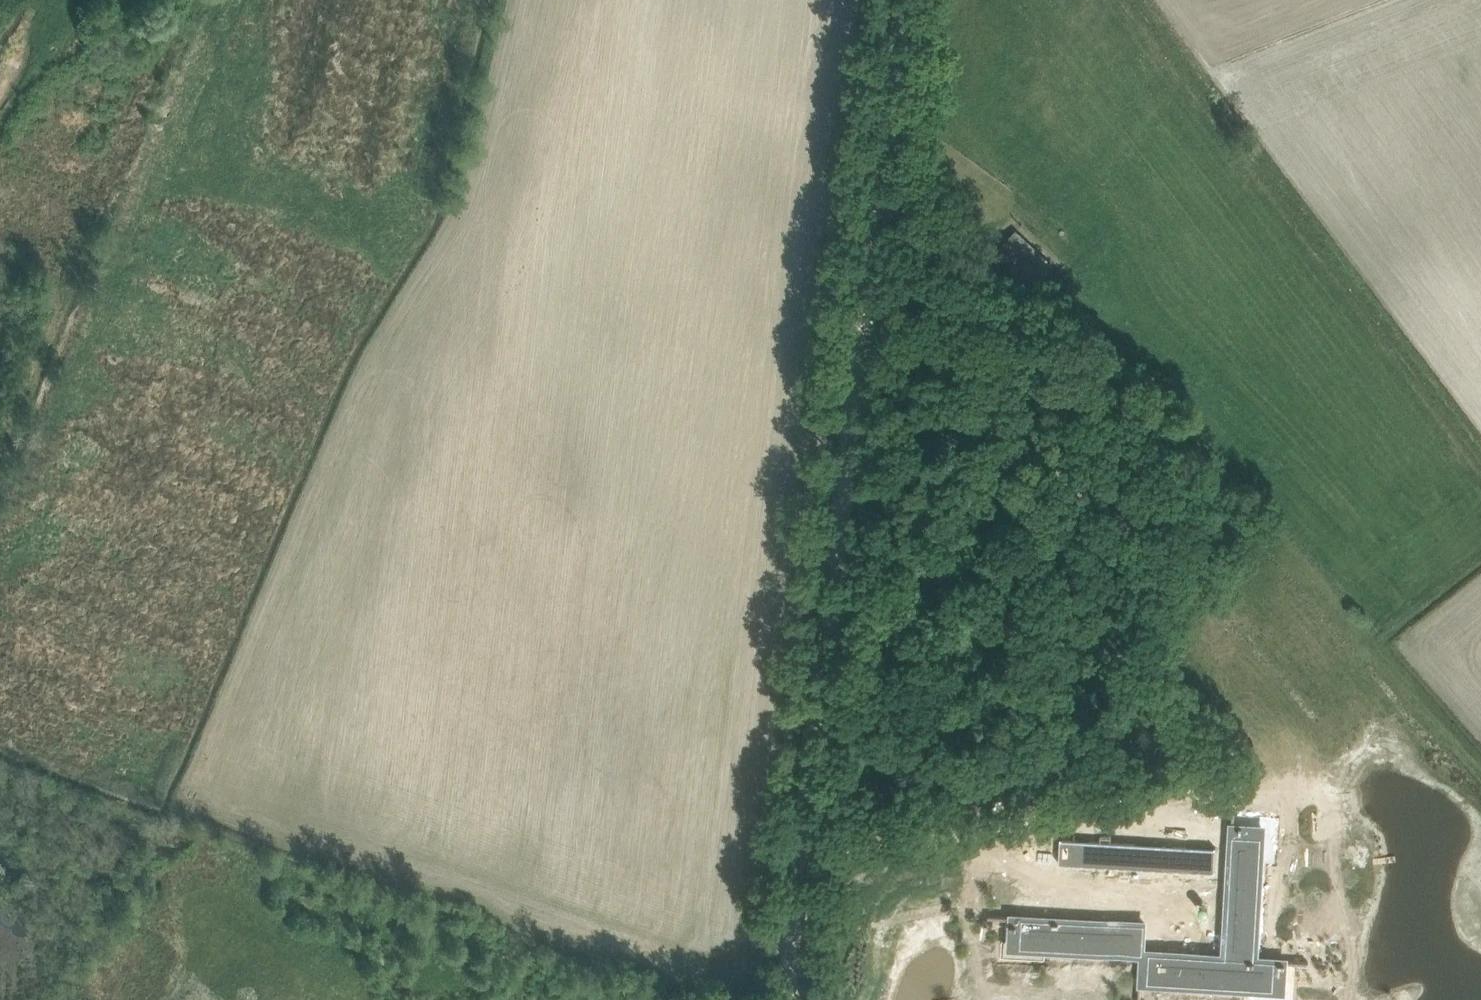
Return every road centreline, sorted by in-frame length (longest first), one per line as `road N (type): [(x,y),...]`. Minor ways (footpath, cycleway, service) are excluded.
road 1 (track): [(905,0),(786,999)]

